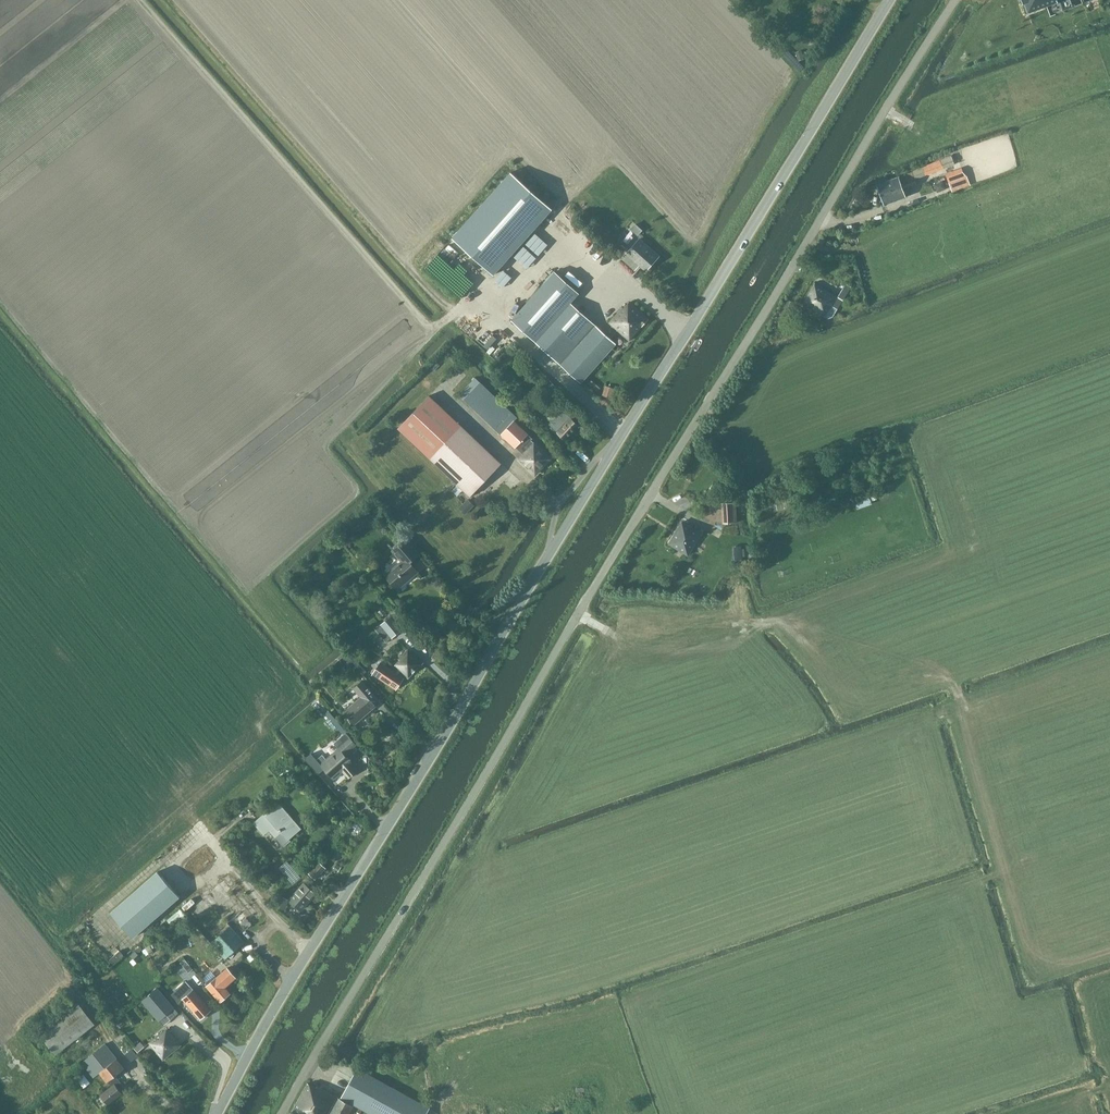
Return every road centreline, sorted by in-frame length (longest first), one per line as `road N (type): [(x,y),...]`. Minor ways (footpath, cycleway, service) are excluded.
road 1 (tertiary): [(282,1113),(955,0)]
road 2 (unclassified): [(220,1113),(273,1010),(890,0)]
road 3 (track): [(1007,872),(946,683),(813,669),(779,623),(602,630),(580,618)]
road 4 (track): [(1109,1058),(1076,1066),(1009,1013),(992,935)]
road 5 (track): [(975,882),(1103,846)]

